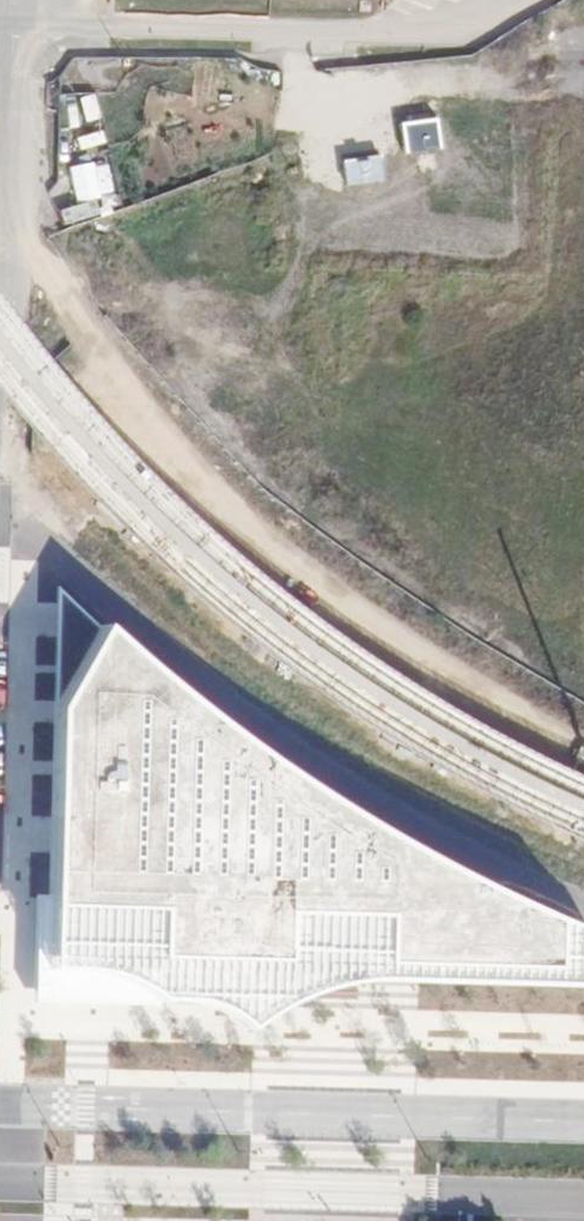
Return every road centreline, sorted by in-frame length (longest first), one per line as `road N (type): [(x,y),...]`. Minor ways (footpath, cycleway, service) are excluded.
road 1 (tertiary): [(583,1200),(0,1183)]
road 2 (secondary): [(17,22),(405,31),(470,21),(494,0)]
road 3 (unclassified): [(17,22),(21,204),(0,338)]

